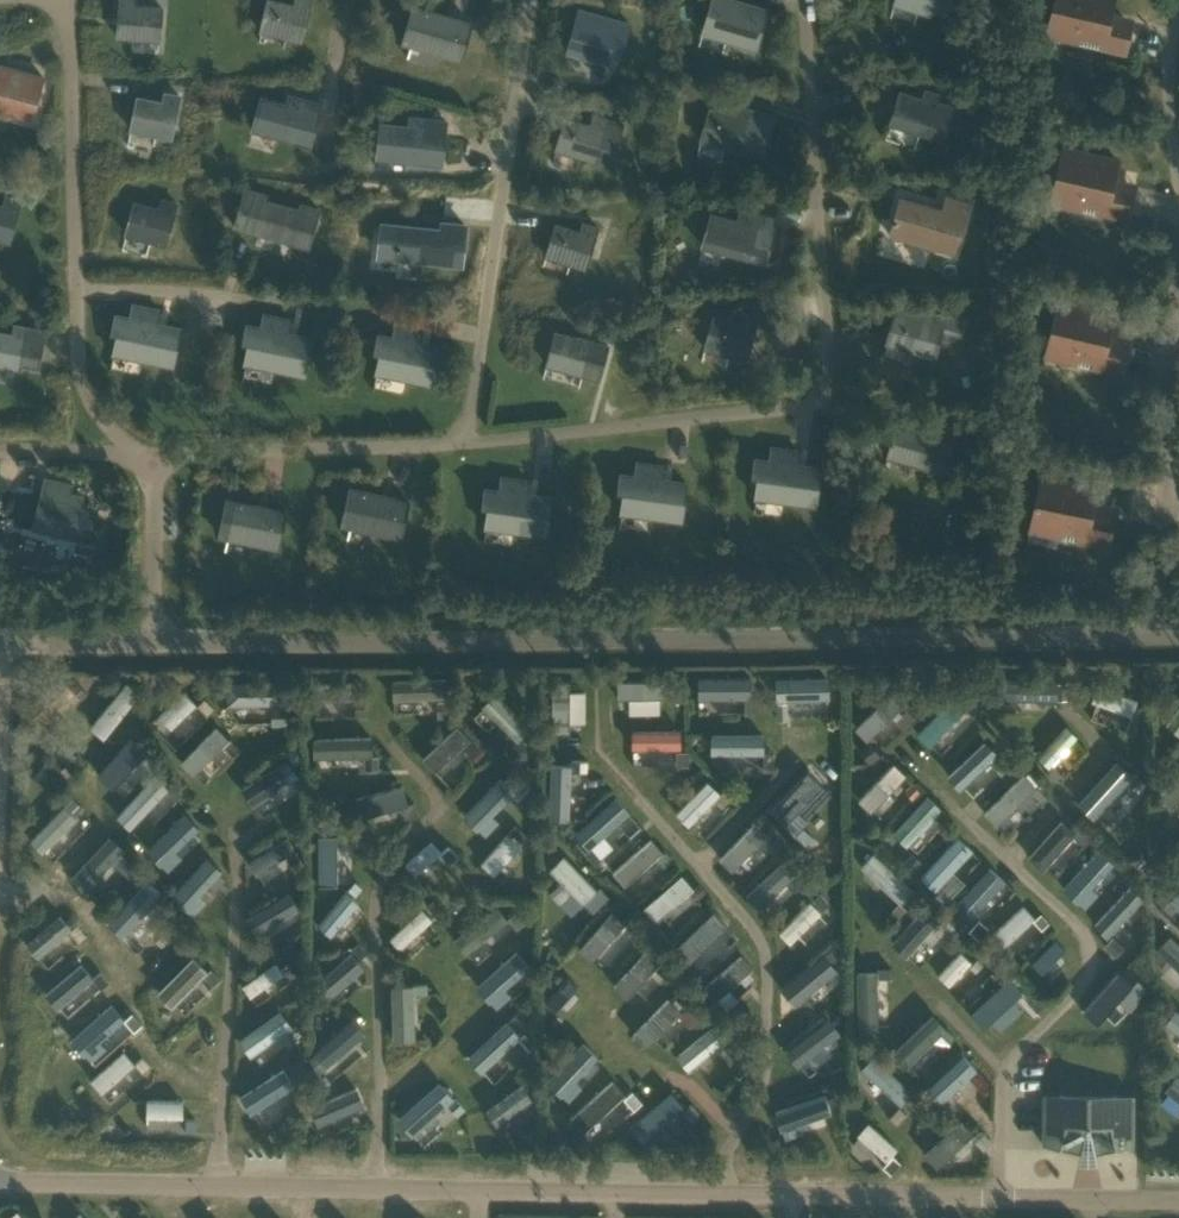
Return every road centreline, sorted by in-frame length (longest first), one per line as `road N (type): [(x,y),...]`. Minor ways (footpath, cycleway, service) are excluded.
road 1 (residential): [(1178,638),(549,640)]
road 2 (residential): [(0,645),(549,640)]
road 3 (track): [(0,894),(62,898),(101,939),(160,1059),(200,1092),(221,1140)]
road 4 (track): [(596,985),(611,1042),(646,1070),(693,1090),(738,1133)]

